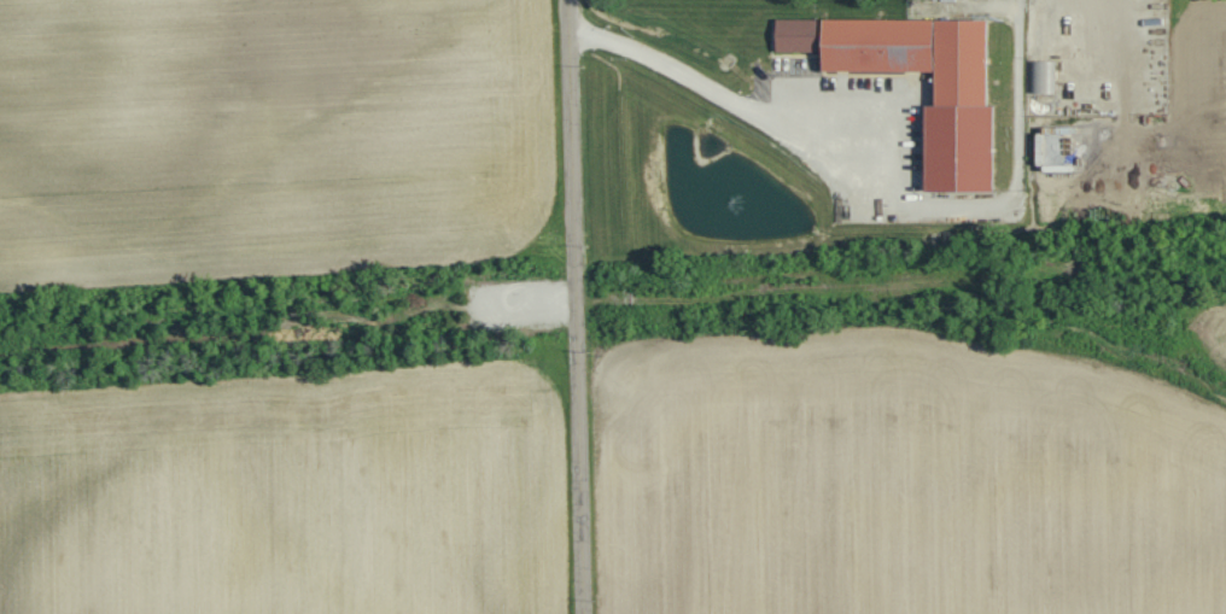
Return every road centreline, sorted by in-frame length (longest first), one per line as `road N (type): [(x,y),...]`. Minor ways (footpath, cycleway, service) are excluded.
road 1 (residential): [(569,0),(582,613)]

